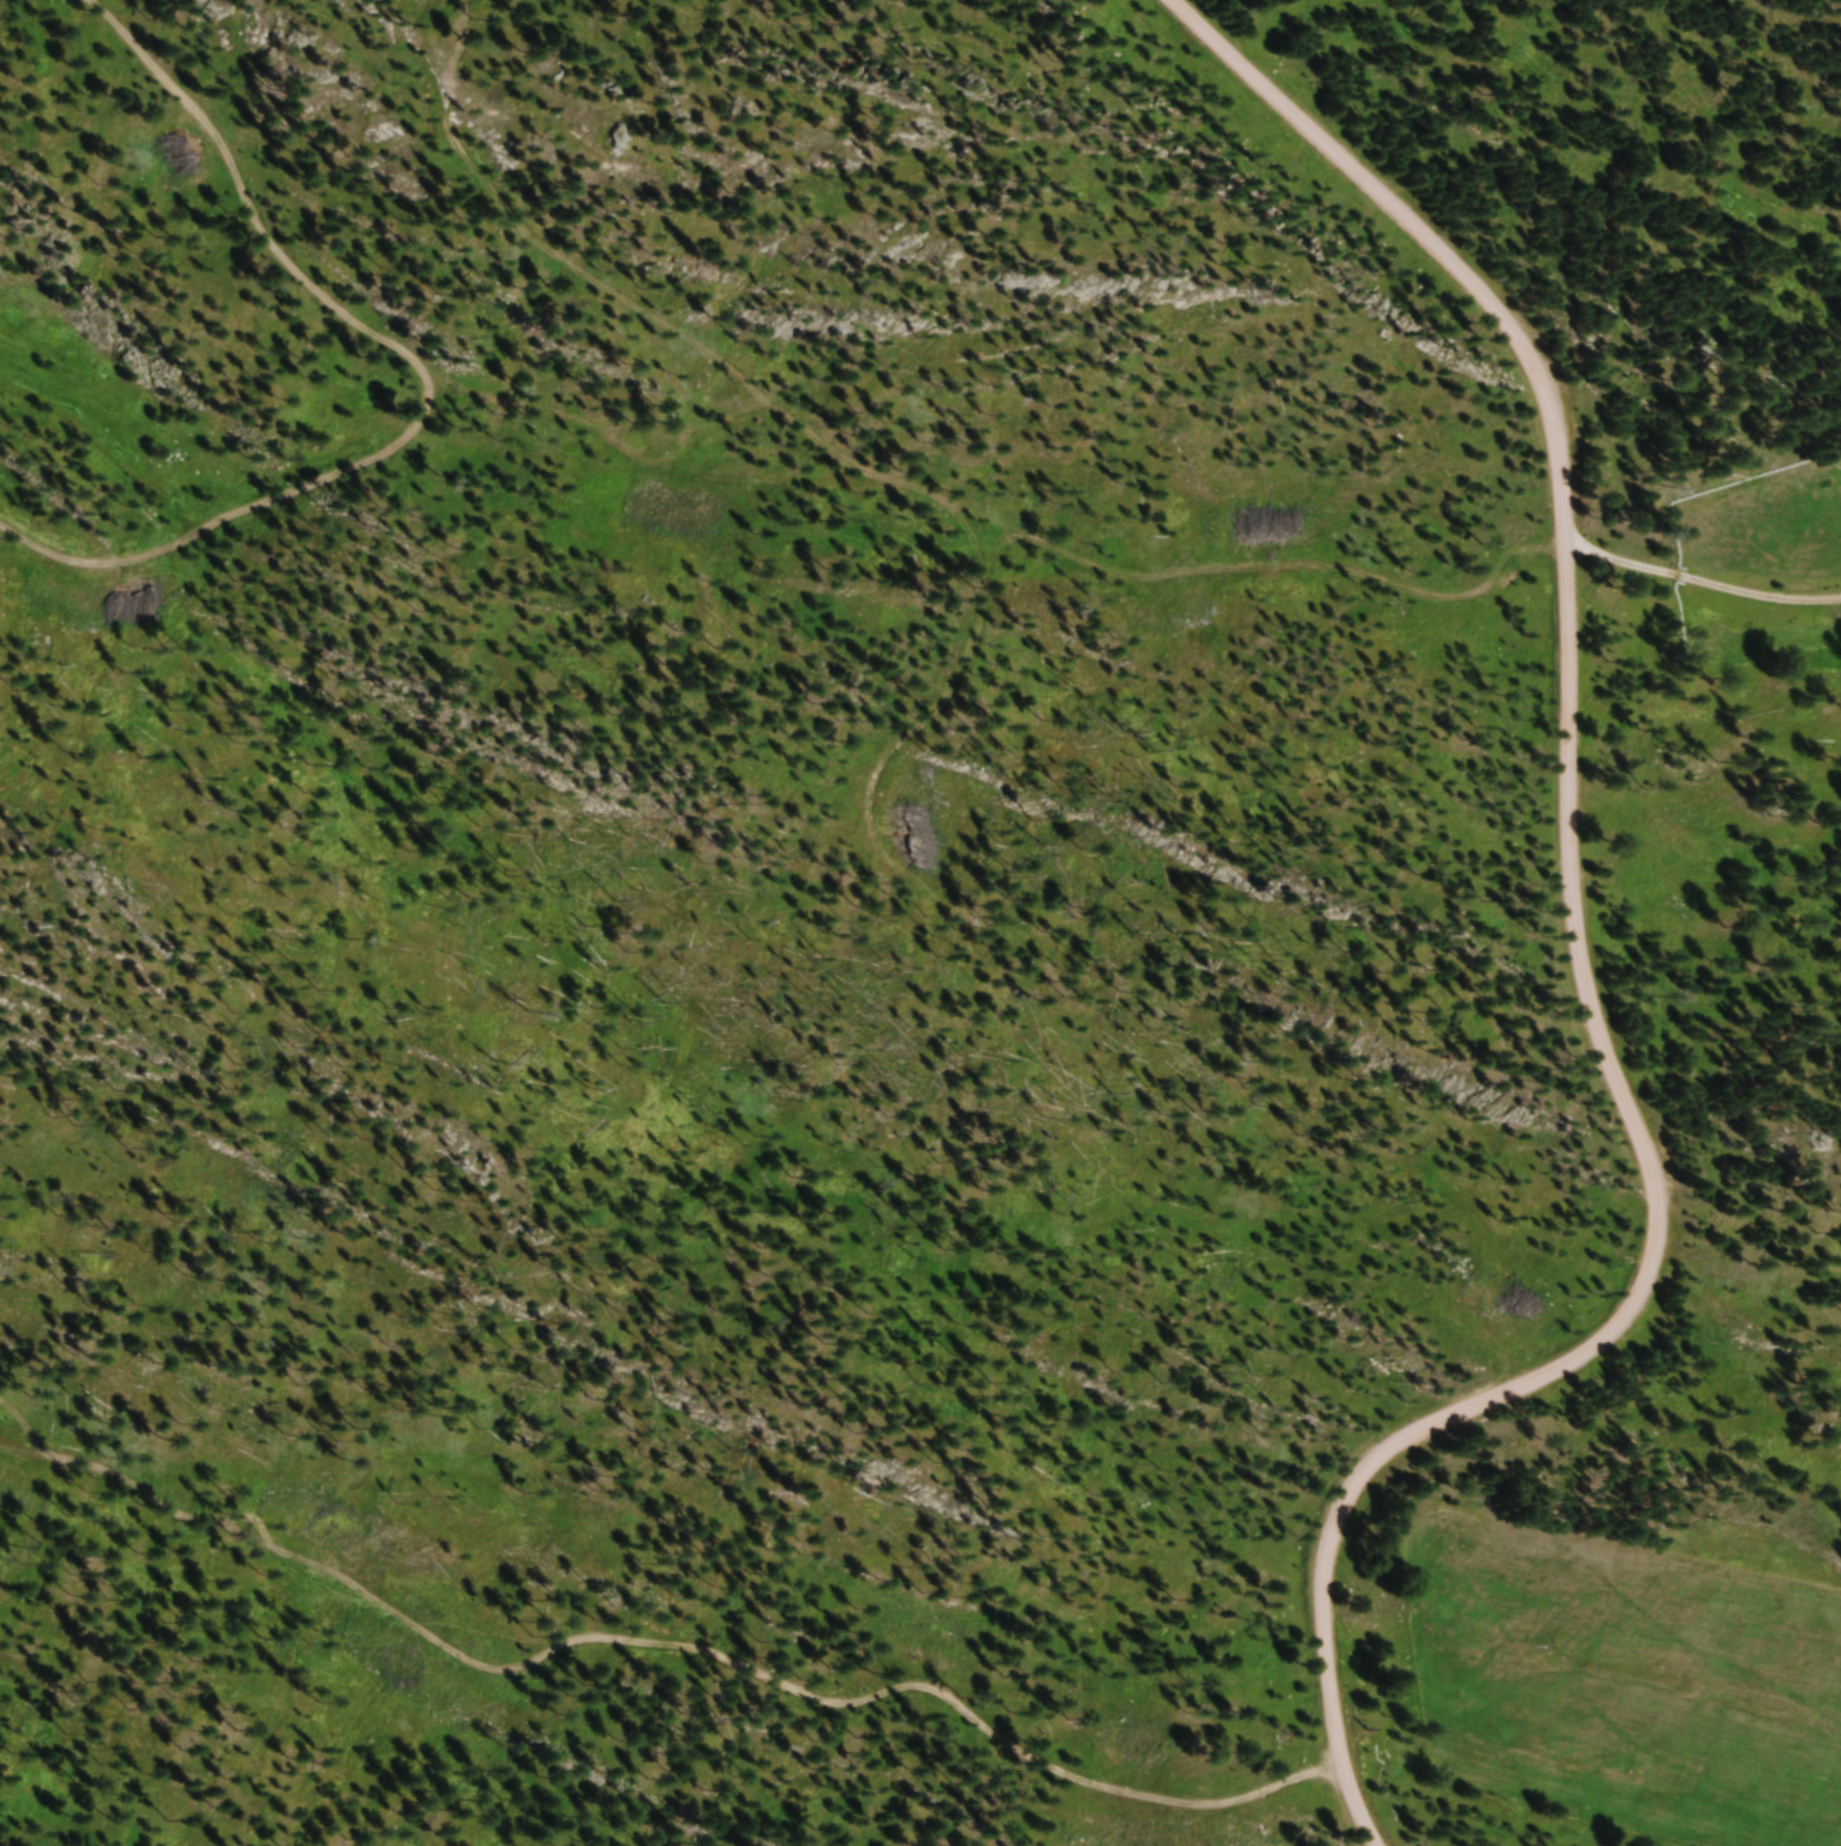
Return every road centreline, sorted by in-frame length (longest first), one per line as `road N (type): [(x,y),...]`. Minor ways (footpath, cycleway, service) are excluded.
road 1 (residential): [(1376,1845),(1347,1792),(1322,1696),(1317,1565),(1348,1478),(1417,1422),(1560,1360),(1619,1315),(1646,1251),(1651,1172),(1585,1004),(1561,870),(1559,452),(1537,382),(1496,306),(1172,0)]

